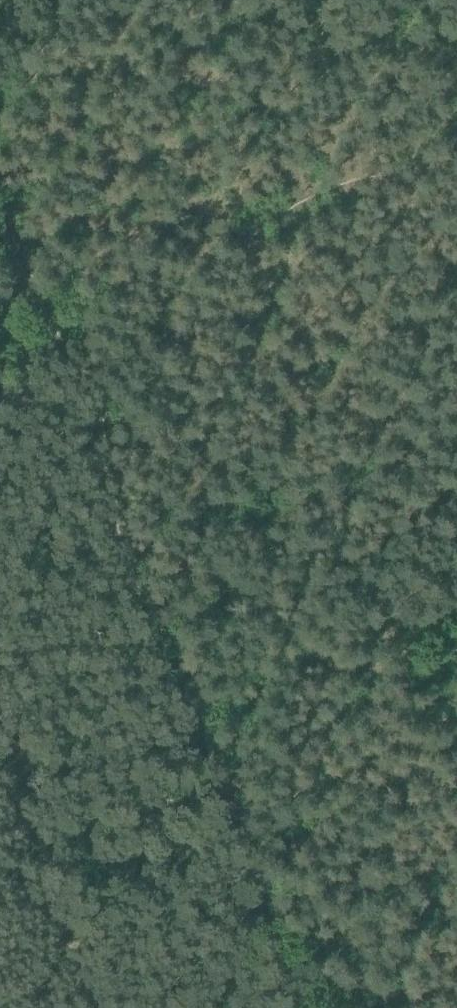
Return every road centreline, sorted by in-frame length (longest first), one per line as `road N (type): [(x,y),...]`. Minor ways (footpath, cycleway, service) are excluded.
road 1 (track): [(230,765),(142,576),(54,321)]
road 2 (track): [(317,1007),(278,917),(230,765)]
road 3 (track): [(54,321),(0,169)]

